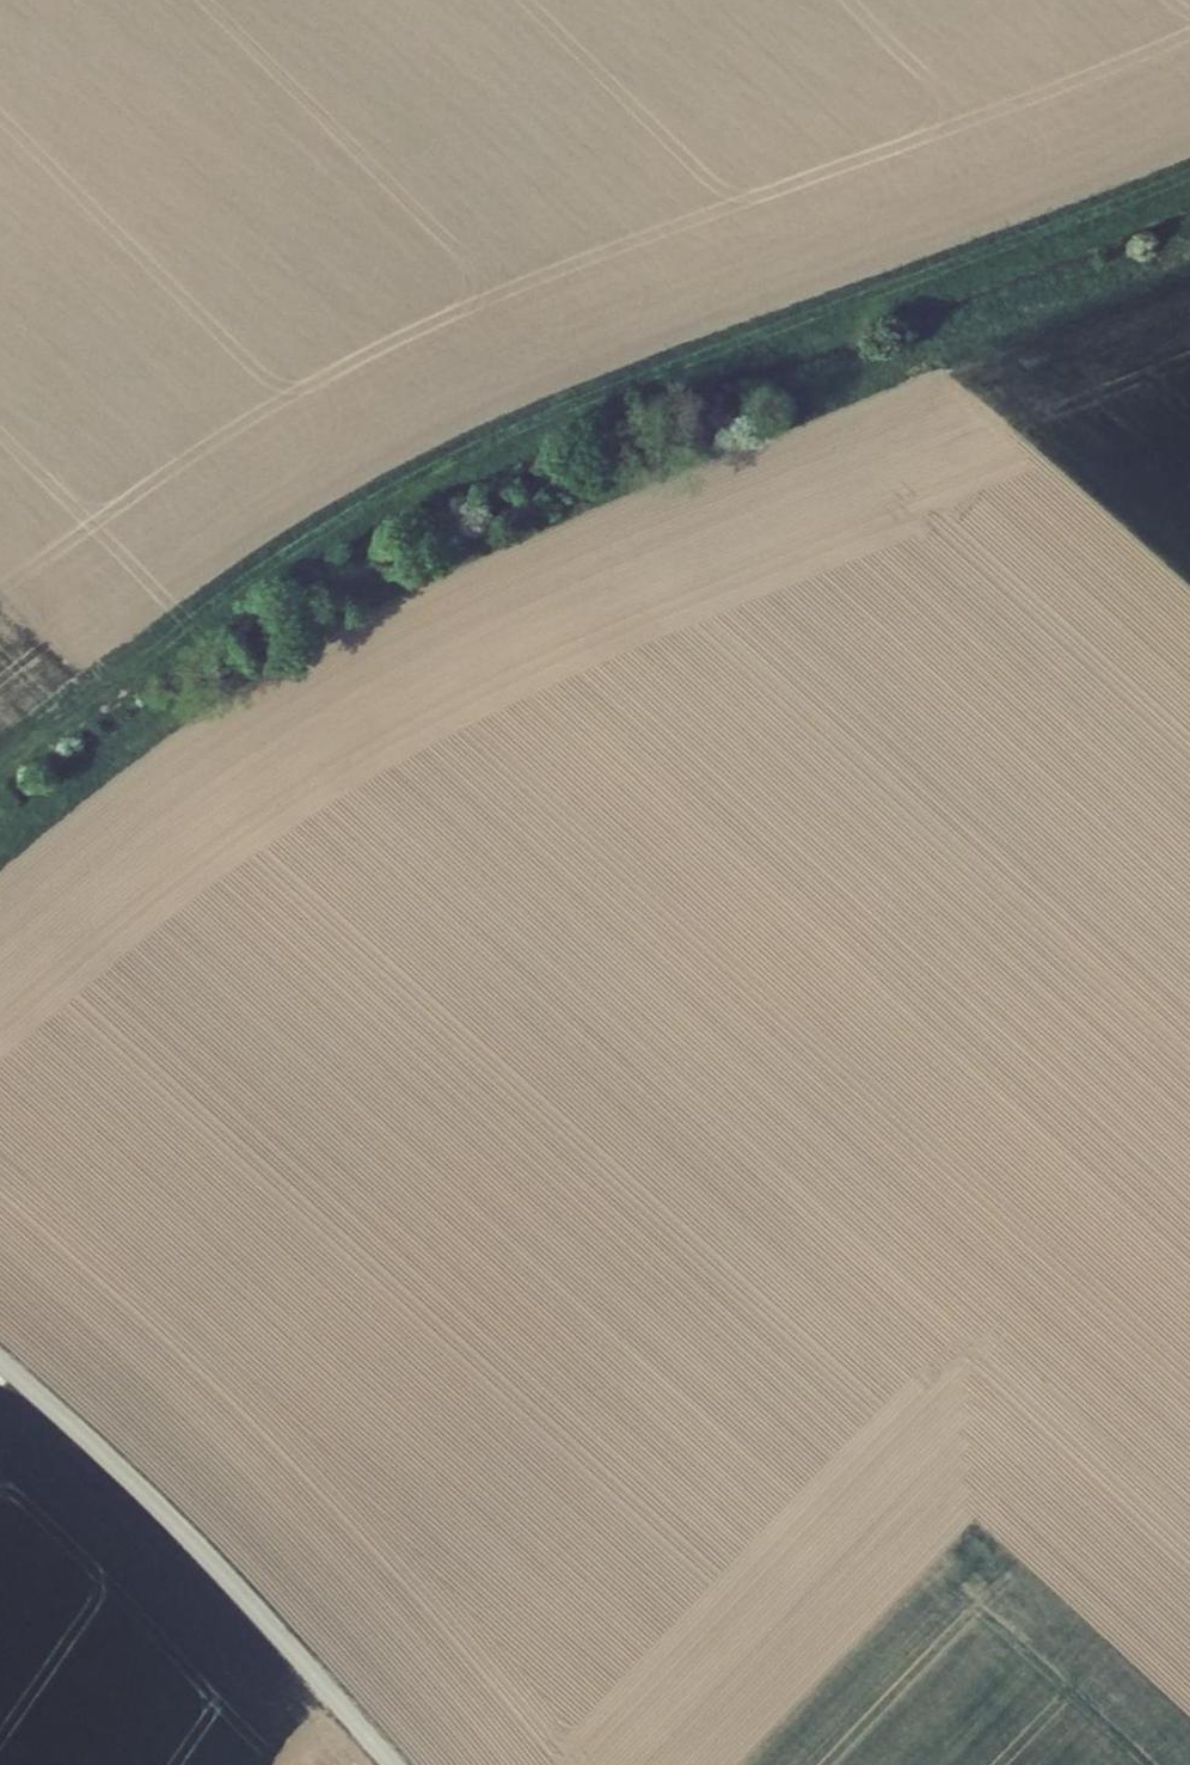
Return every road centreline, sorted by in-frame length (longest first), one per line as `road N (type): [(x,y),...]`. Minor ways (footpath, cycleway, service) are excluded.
road 1 (unclassified): [(392,1764),(172,1520),(0,1360)]

